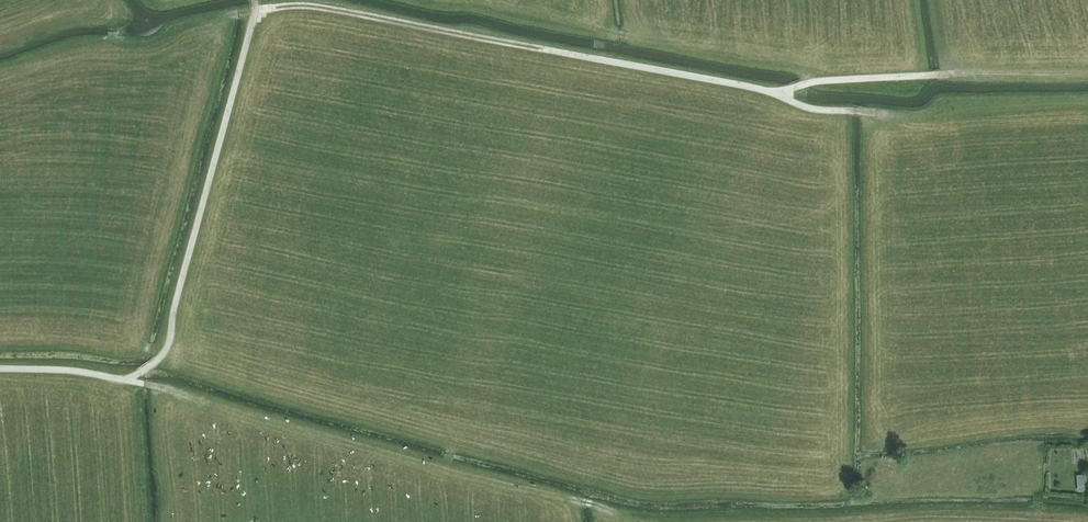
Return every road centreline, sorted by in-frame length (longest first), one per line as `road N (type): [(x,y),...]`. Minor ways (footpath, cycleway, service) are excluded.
road 1 (track): [(256,10),(314,6),(756,88),(811,108),(876,113)]
road 2 (track): [(255,0),(170,342),(157,360),(125,380)]
road 3 (track): [(770,92),(829,80),(1087,72)]
road 4 (track): [(161,387),(68,370),(0,368)]

